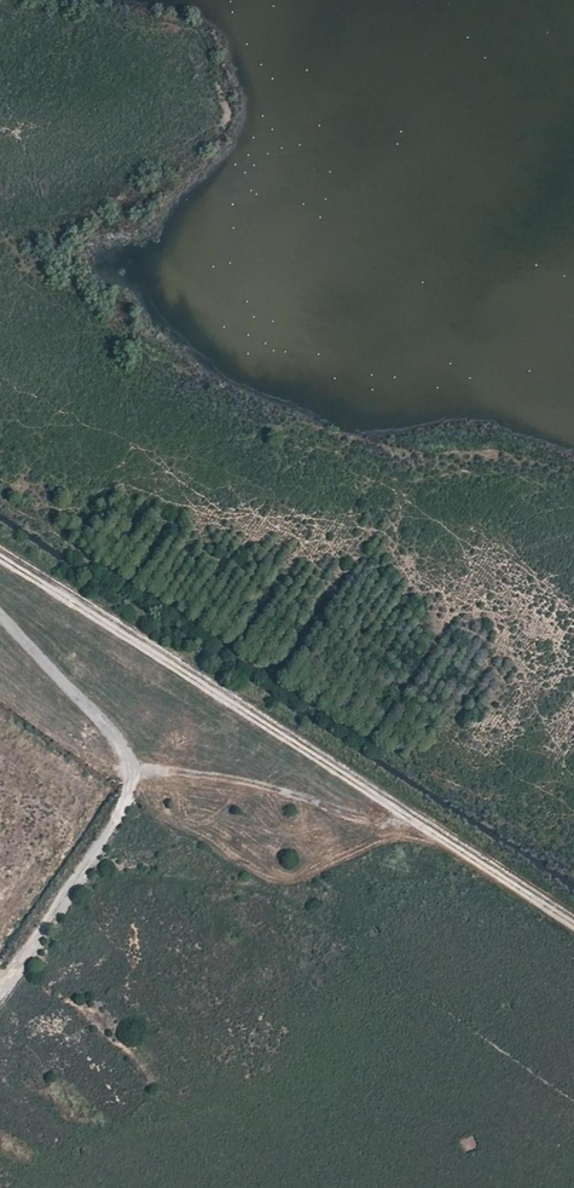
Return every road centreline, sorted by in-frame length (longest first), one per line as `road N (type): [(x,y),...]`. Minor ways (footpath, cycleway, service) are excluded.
road 1 (track): [(0,558),(573,928)]

